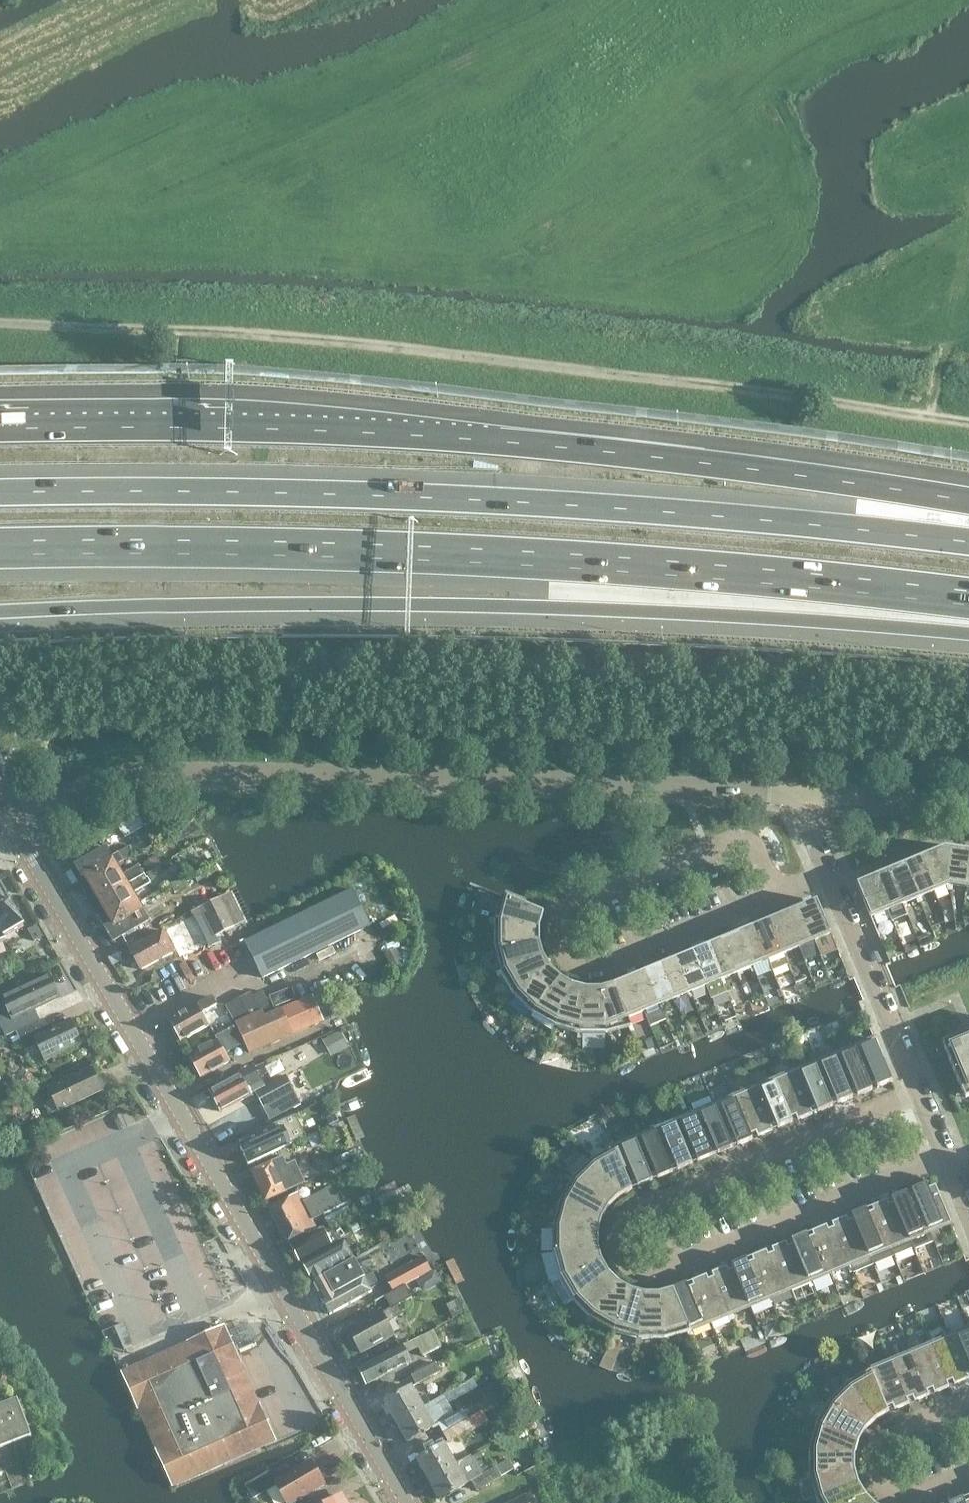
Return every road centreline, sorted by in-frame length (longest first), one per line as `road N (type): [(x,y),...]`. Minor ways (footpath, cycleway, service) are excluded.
road 1 (motorway): [(968,508),(865,484),(492,441),(0,428)]
road 2 (motorway): [(968,542),(778,519),(449,499),(0,495)]
road 3 (motorway): [(0,549),(449,552),(968,597)]
road 4 (motorway): [(0,612),(249,599),(495,601),(968,621)]
road 5 (residential): [(812,794),(162,774),(95,785),(12,824)]
road 6 (tertiary): [(408,1502),(12,824)]
road 7 (residential): [(917,1093),(632,1213),(619,1231),(620,1252),(634,1268),(660,1273),(944,1156)]
road 8 (residential): [(572,909),(561,927),(562,948),(575,963),(596,969),(775,897)]
road 9 (residential): [(775,897),(756,851),(740,841),(572,909)]
road 10 (residential): [(917,1093),(826,875)]
road 11 (residential): [(968,1474),(910,1496),(883,1484),(875,1466),(887,1437),(968,1401)]
road 12 (track): [(934,415),(968,257)]
road 13 (residential): [(968,809),(812,794)]

